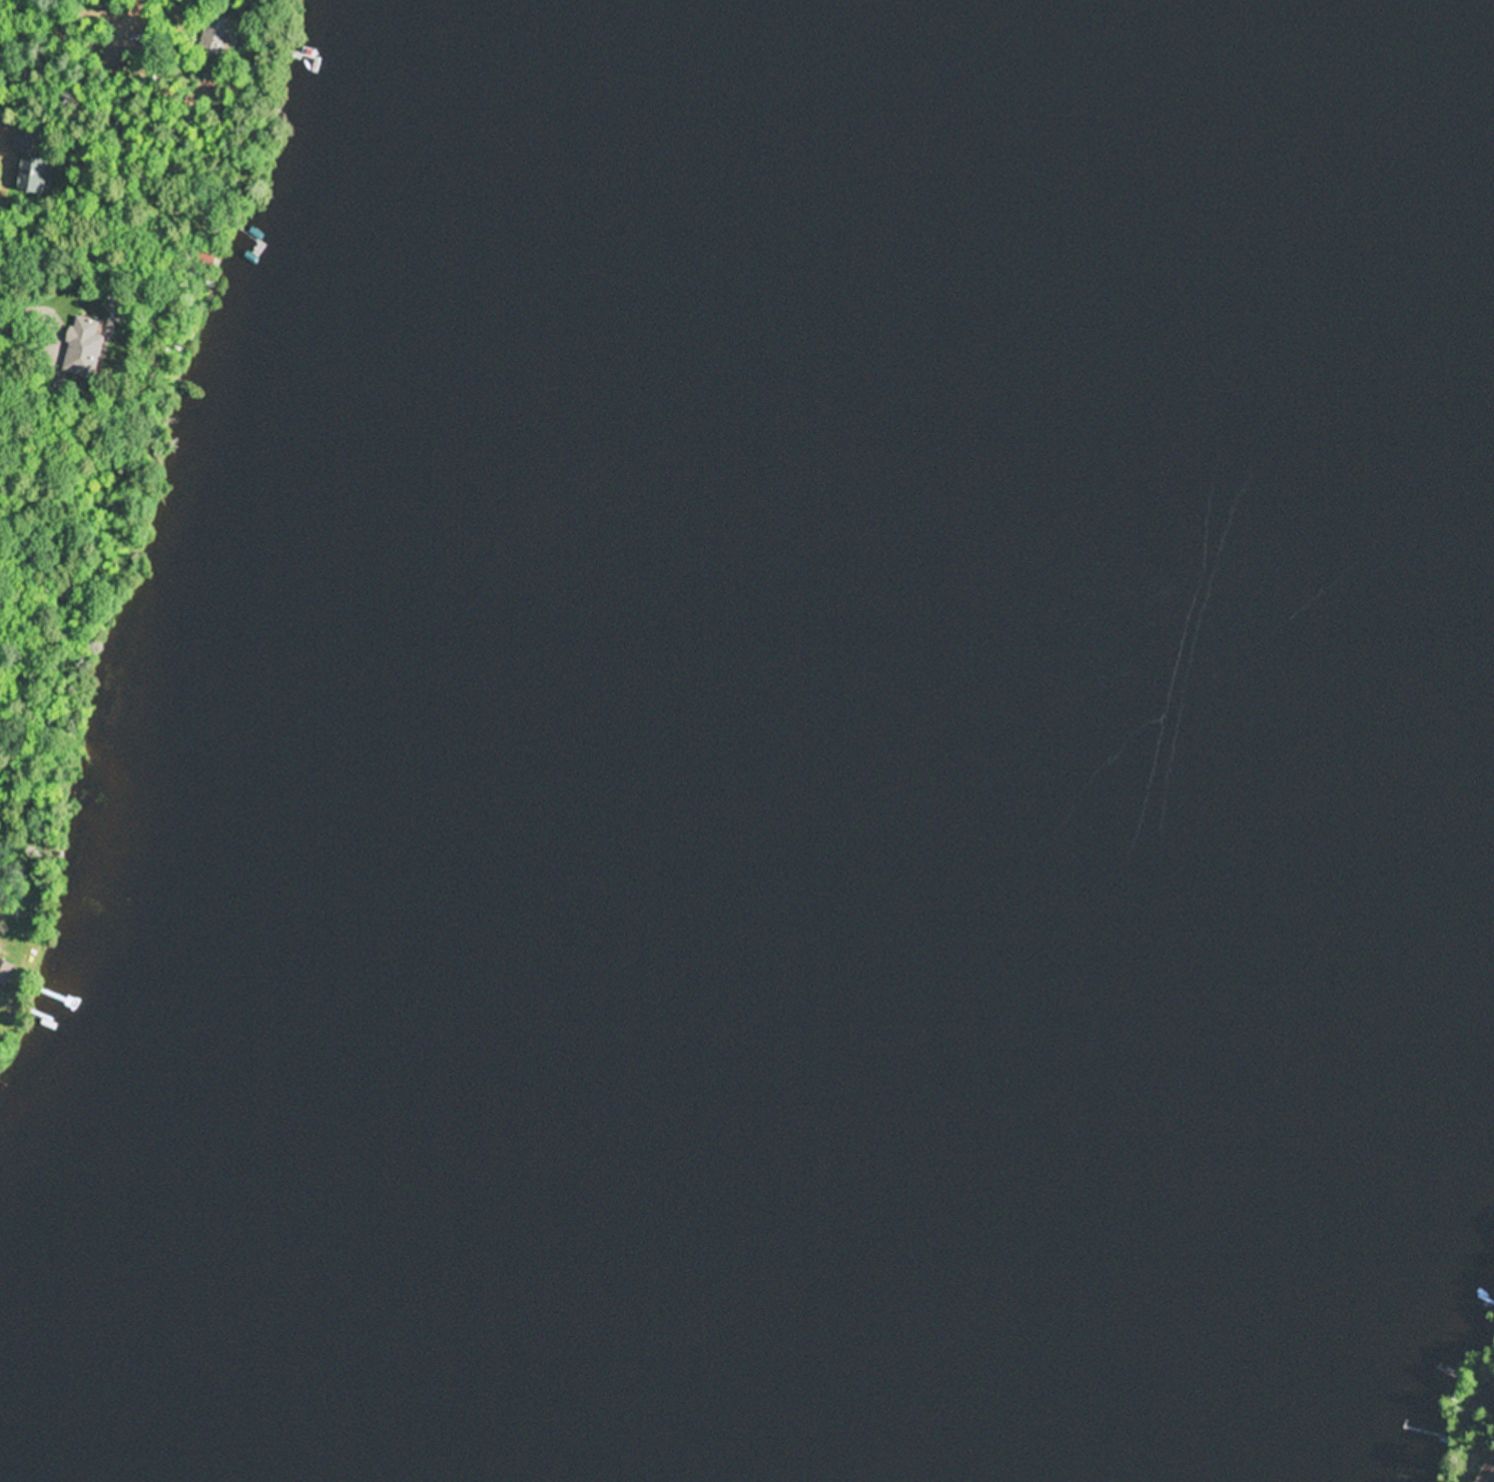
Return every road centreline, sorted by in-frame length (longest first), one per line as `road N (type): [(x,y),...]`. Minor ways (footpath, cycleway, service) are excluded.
road 1 (residential): [(107,343),(0,590)]
road 2 (residential): [(119,473),(0,673)]

